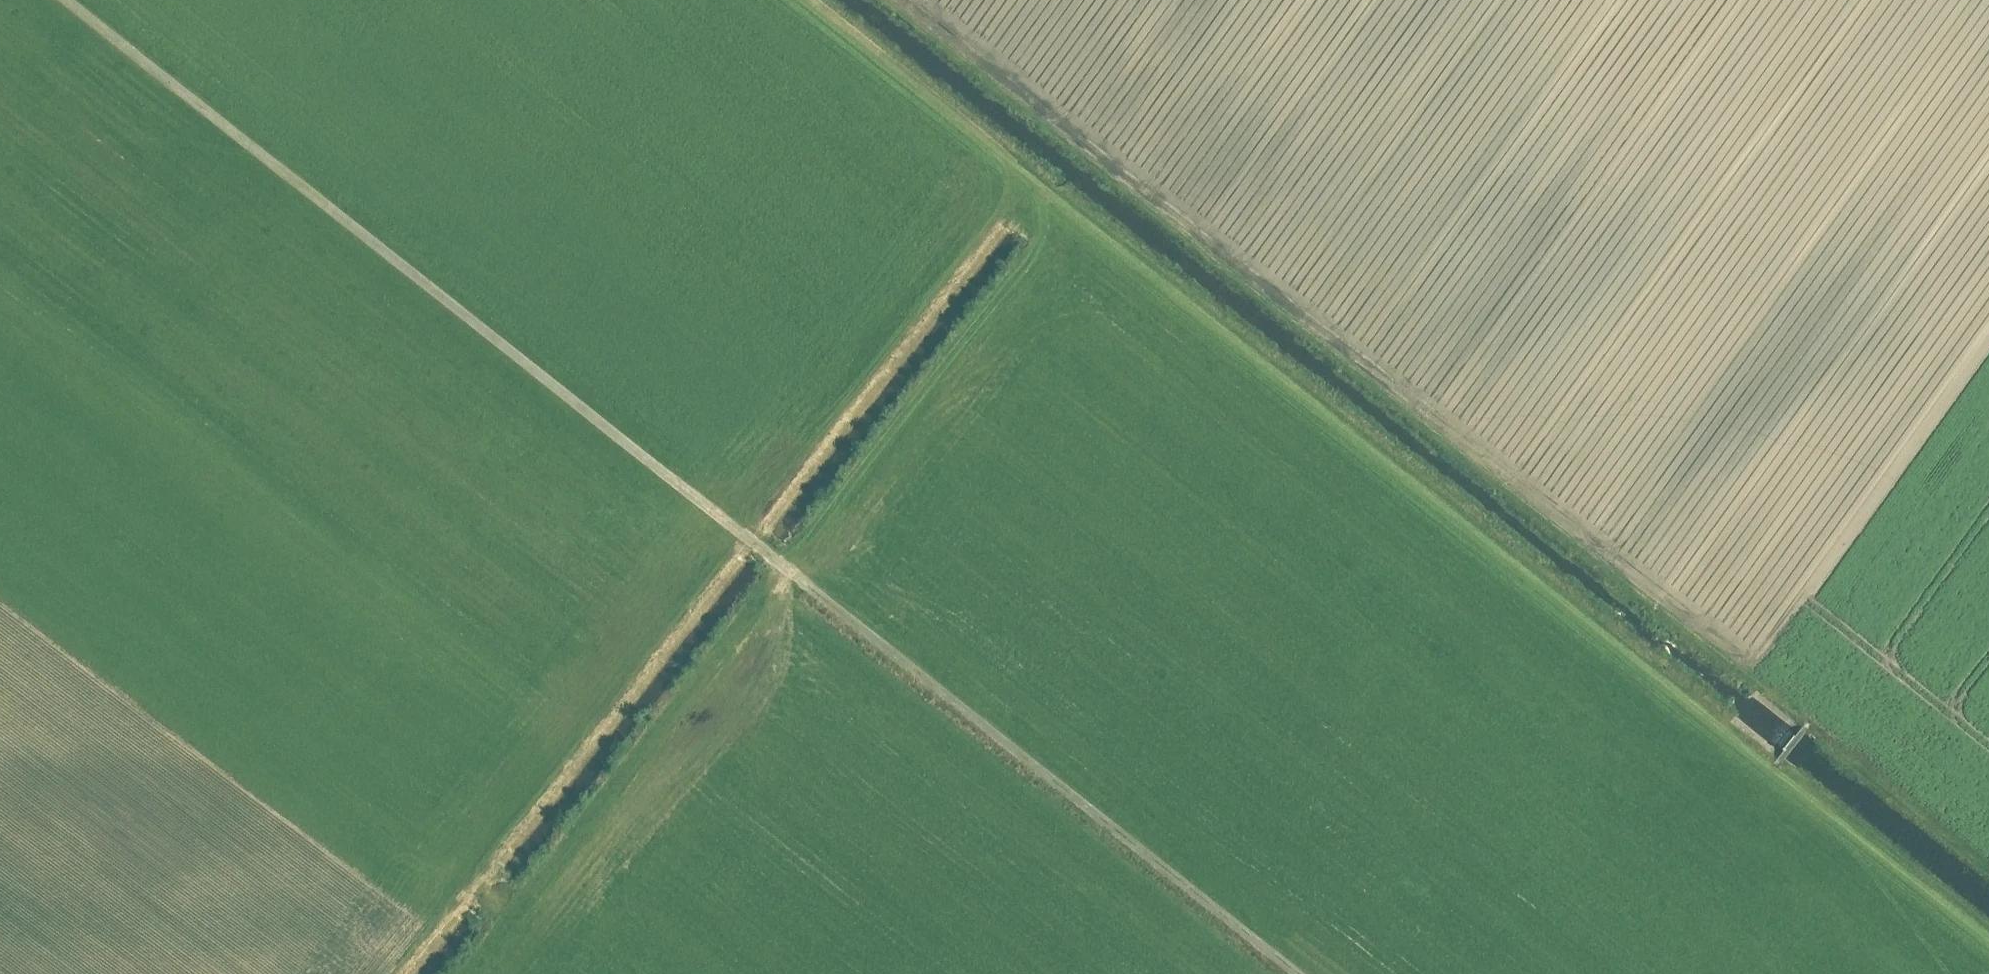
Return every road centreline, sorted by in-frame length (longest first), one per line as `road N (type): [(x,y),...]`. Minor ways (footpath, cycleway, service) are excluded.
road 1 (track): [(1294,973),(66,0)]
road 2 (track): [(816,0),(1558,588),(1765,762),(1988,932)]

